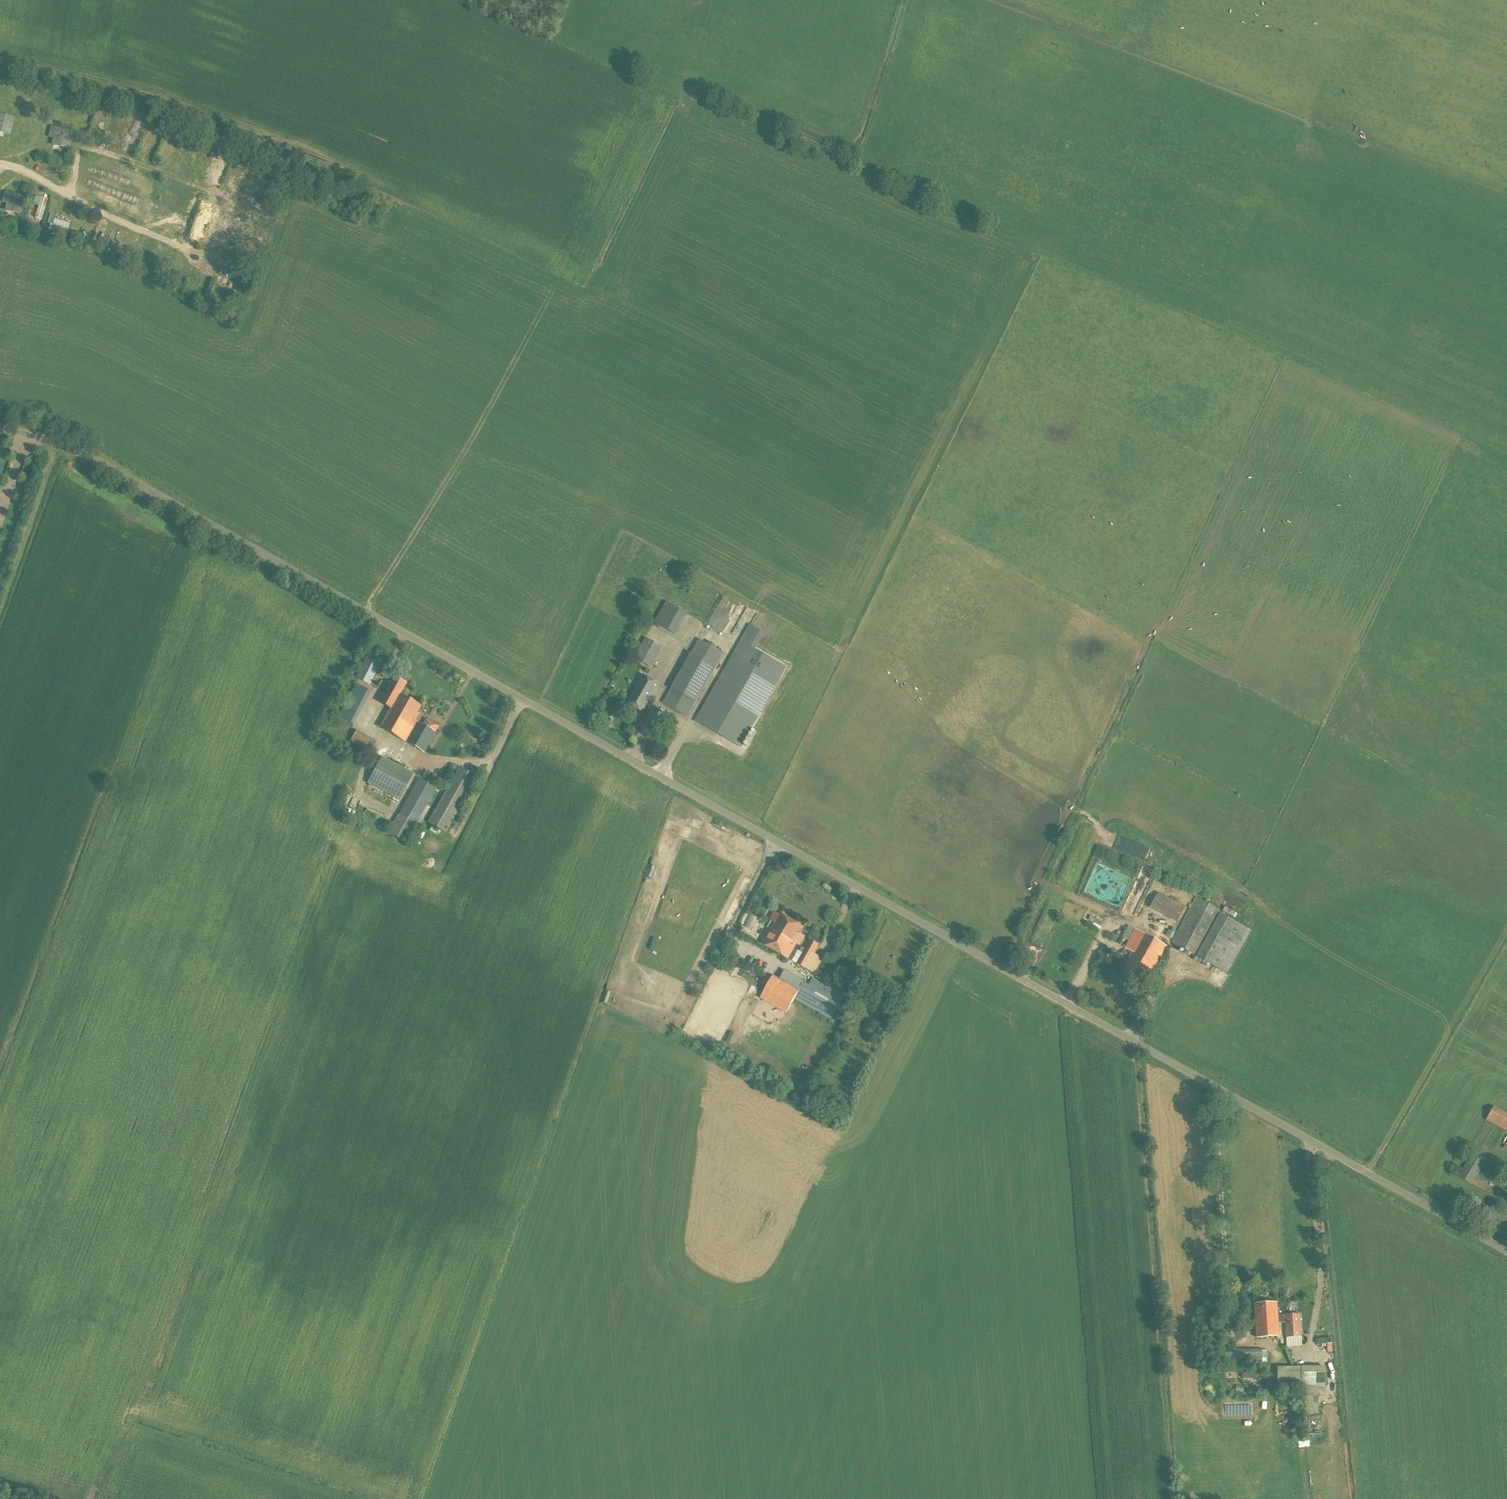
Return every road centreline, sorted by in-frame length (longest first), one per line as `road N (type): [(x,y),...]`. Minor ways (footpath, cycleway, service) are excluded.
road 1 (unclassified): [(1506,1246),(95,459),(0,427)]

